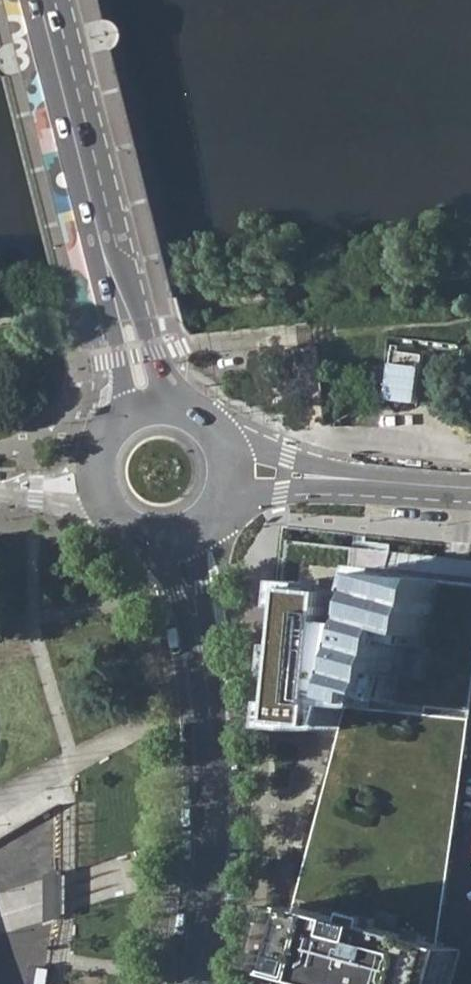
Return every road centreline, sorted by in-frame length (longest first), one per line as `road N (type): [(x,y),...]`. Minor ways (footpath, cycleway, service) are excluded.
road 1 (primary): [(202,983),(214,857),(209,676),(176,538)]
road 2 (primary): [(106,242),(43,0)]
road 3 (primary): [(176,406),(106,242)]
road 4 (primary): [(106,242),(120,417)]
road 5 (tertiary): [(384,487),(217,433)]
road 6 (tertiary): [(224,498),(384,487)]

